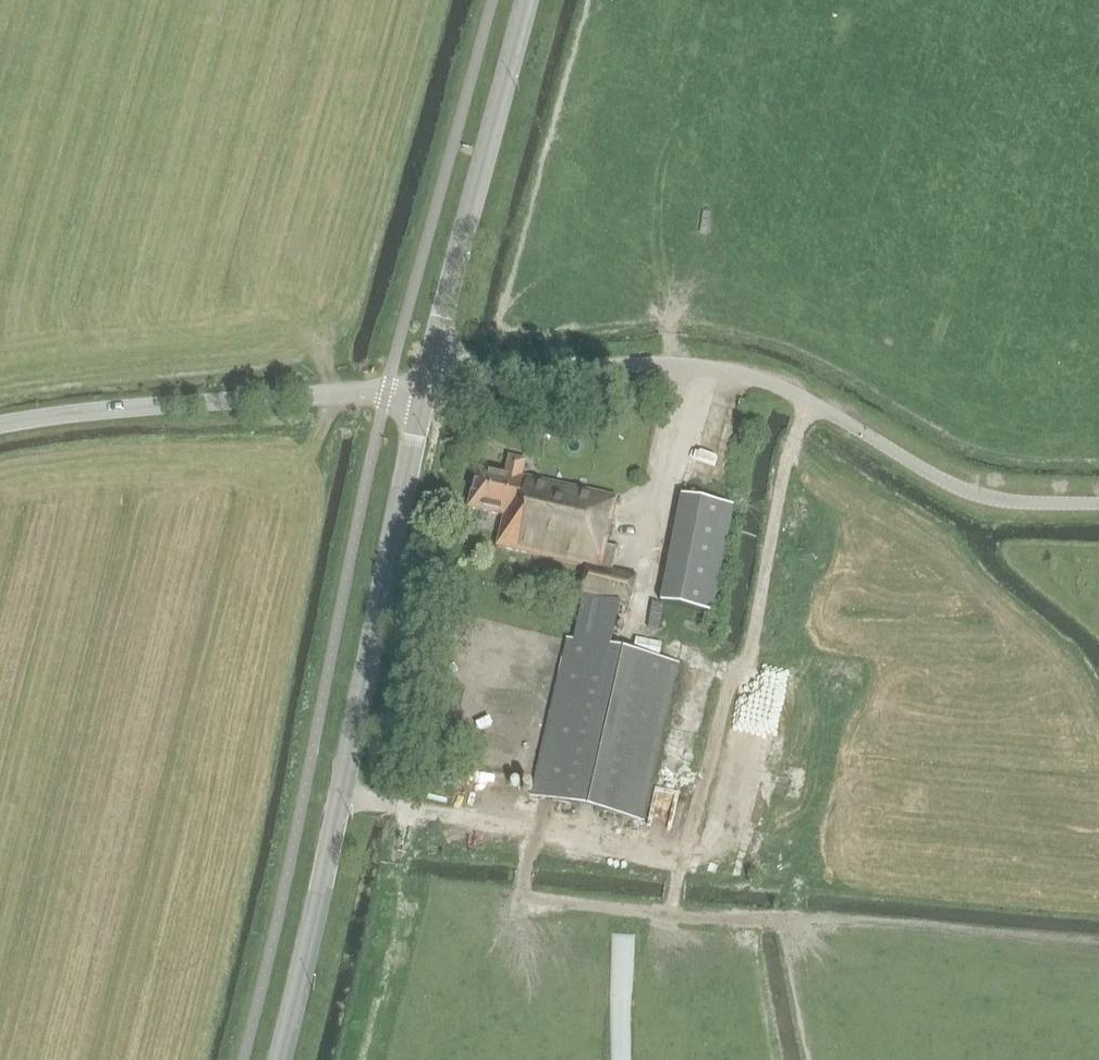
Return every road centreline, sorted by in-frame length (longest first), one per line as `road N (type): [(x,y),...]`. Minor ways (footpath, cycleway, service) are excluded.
road 1 (unclassified): [(1098,503),(971,492),(793,392),(724,368),(643,362),(426,387)]
road 2 (secondary): [(279,1059),(391,581),(426,387)]
road 3 (unclassified): [(426,387),(0,425)]
road 4 (secondary): [(426,387),(527,0)]

